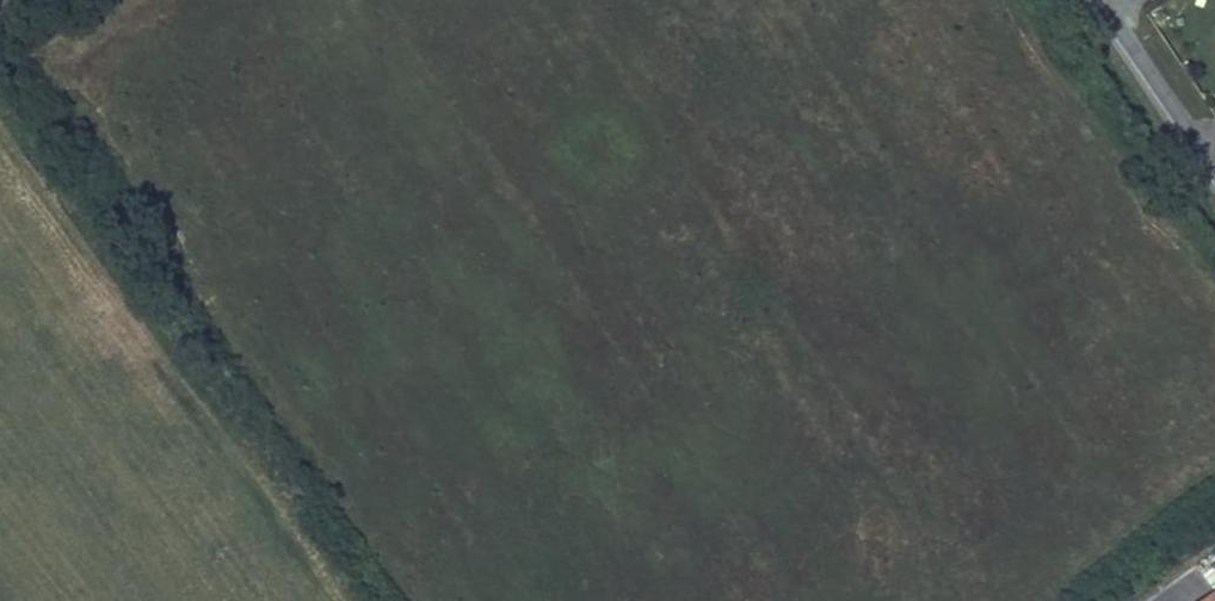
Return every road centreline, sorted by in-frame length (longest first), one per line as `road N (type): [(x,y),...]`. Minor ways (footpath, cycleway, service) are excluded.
road 1 (residential): [(1103,0),(1214,166)]

